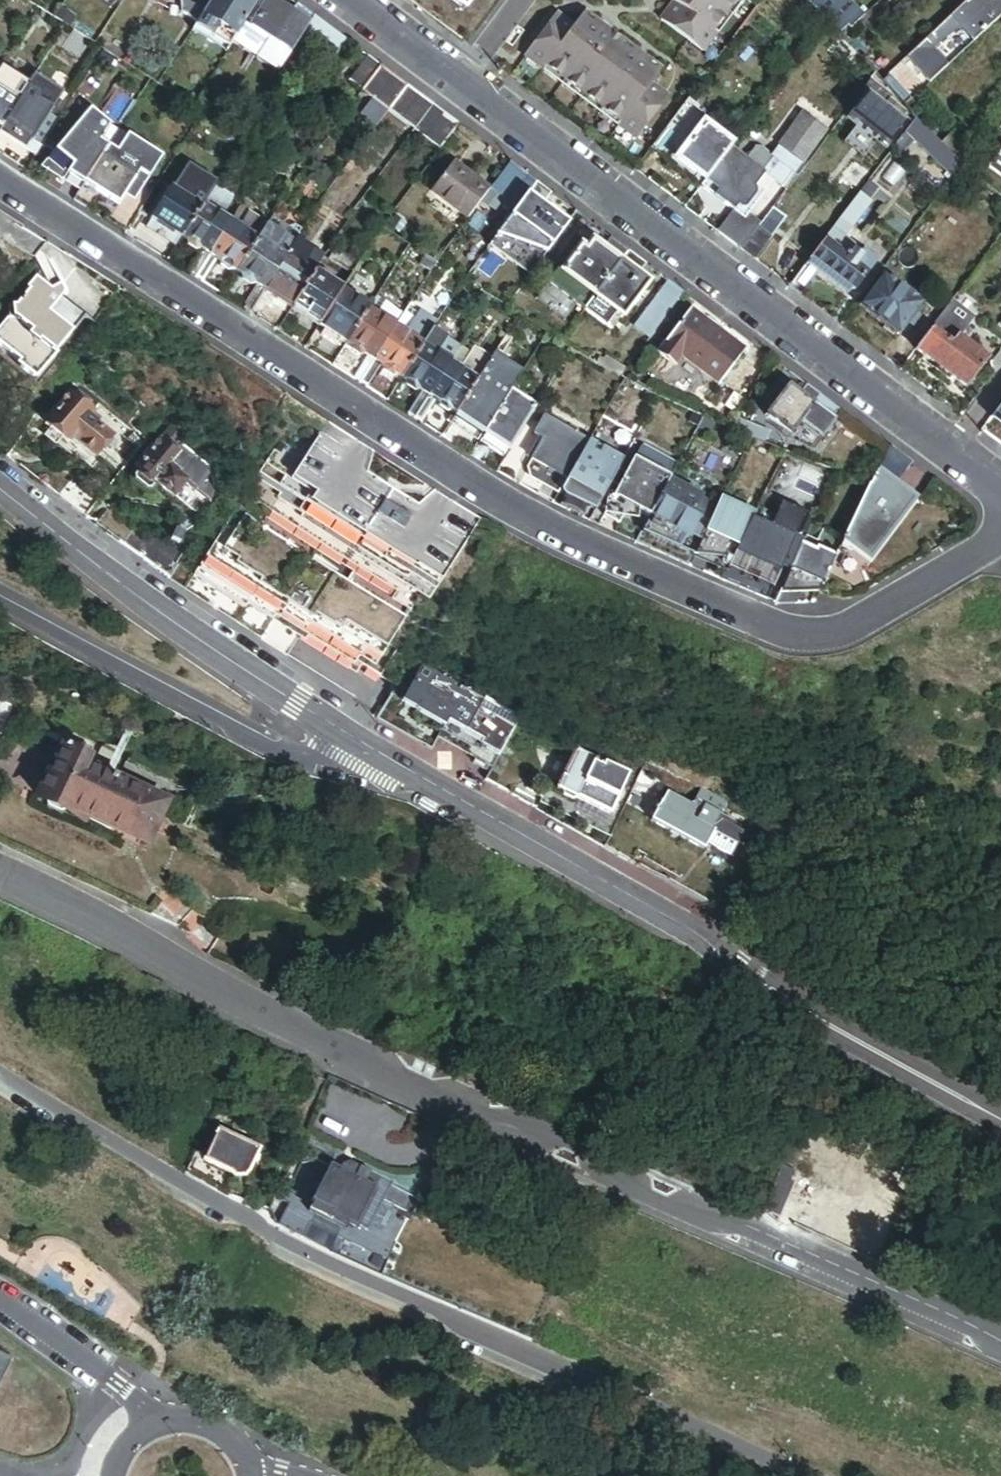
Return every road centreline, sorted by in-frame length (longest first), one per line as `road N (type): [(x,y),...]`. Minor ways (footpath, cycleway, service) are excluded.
road 1 (residential): [(1000,536),(825,635),(768,634),(547,533),(0,186)]
road 2 (residential): [(0,872),(366,1064),(1000,1344)]
road 3 (residential): [(813,1475),(254,1217),(0,1068)]
road 4 (residential): [(347,0),(951,447)]
road 5 (tertiary): [(1000,1119),(354,739)]
road 6 (tertiary): [(354,739),(155,618),(0,493)]
road 7 (residential): [(0,604),(271,750),(322,764),(338,760),(354,739)]
road 8 (residential): [(161,1418),(0,1303)]
road 9 (residential): [(257,1475),(228,1429),(196,1415),(161,1418)]

